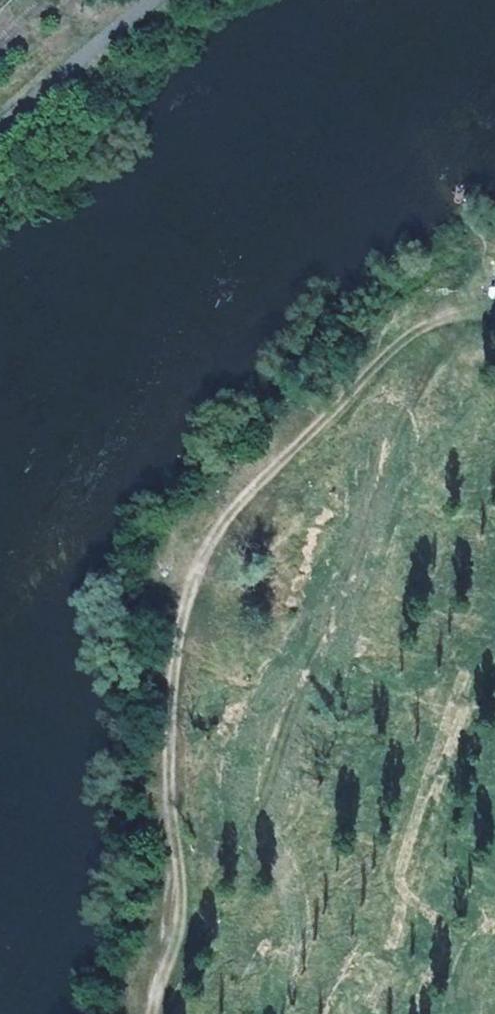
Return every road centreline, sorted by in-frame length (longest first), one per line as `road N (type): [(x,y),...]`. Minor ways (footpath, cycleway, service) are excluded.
road 1 (track): [(493,311),(444,320),(399,350),(240,510),(184,636),(191,778),(209,874),(167,1013)]

